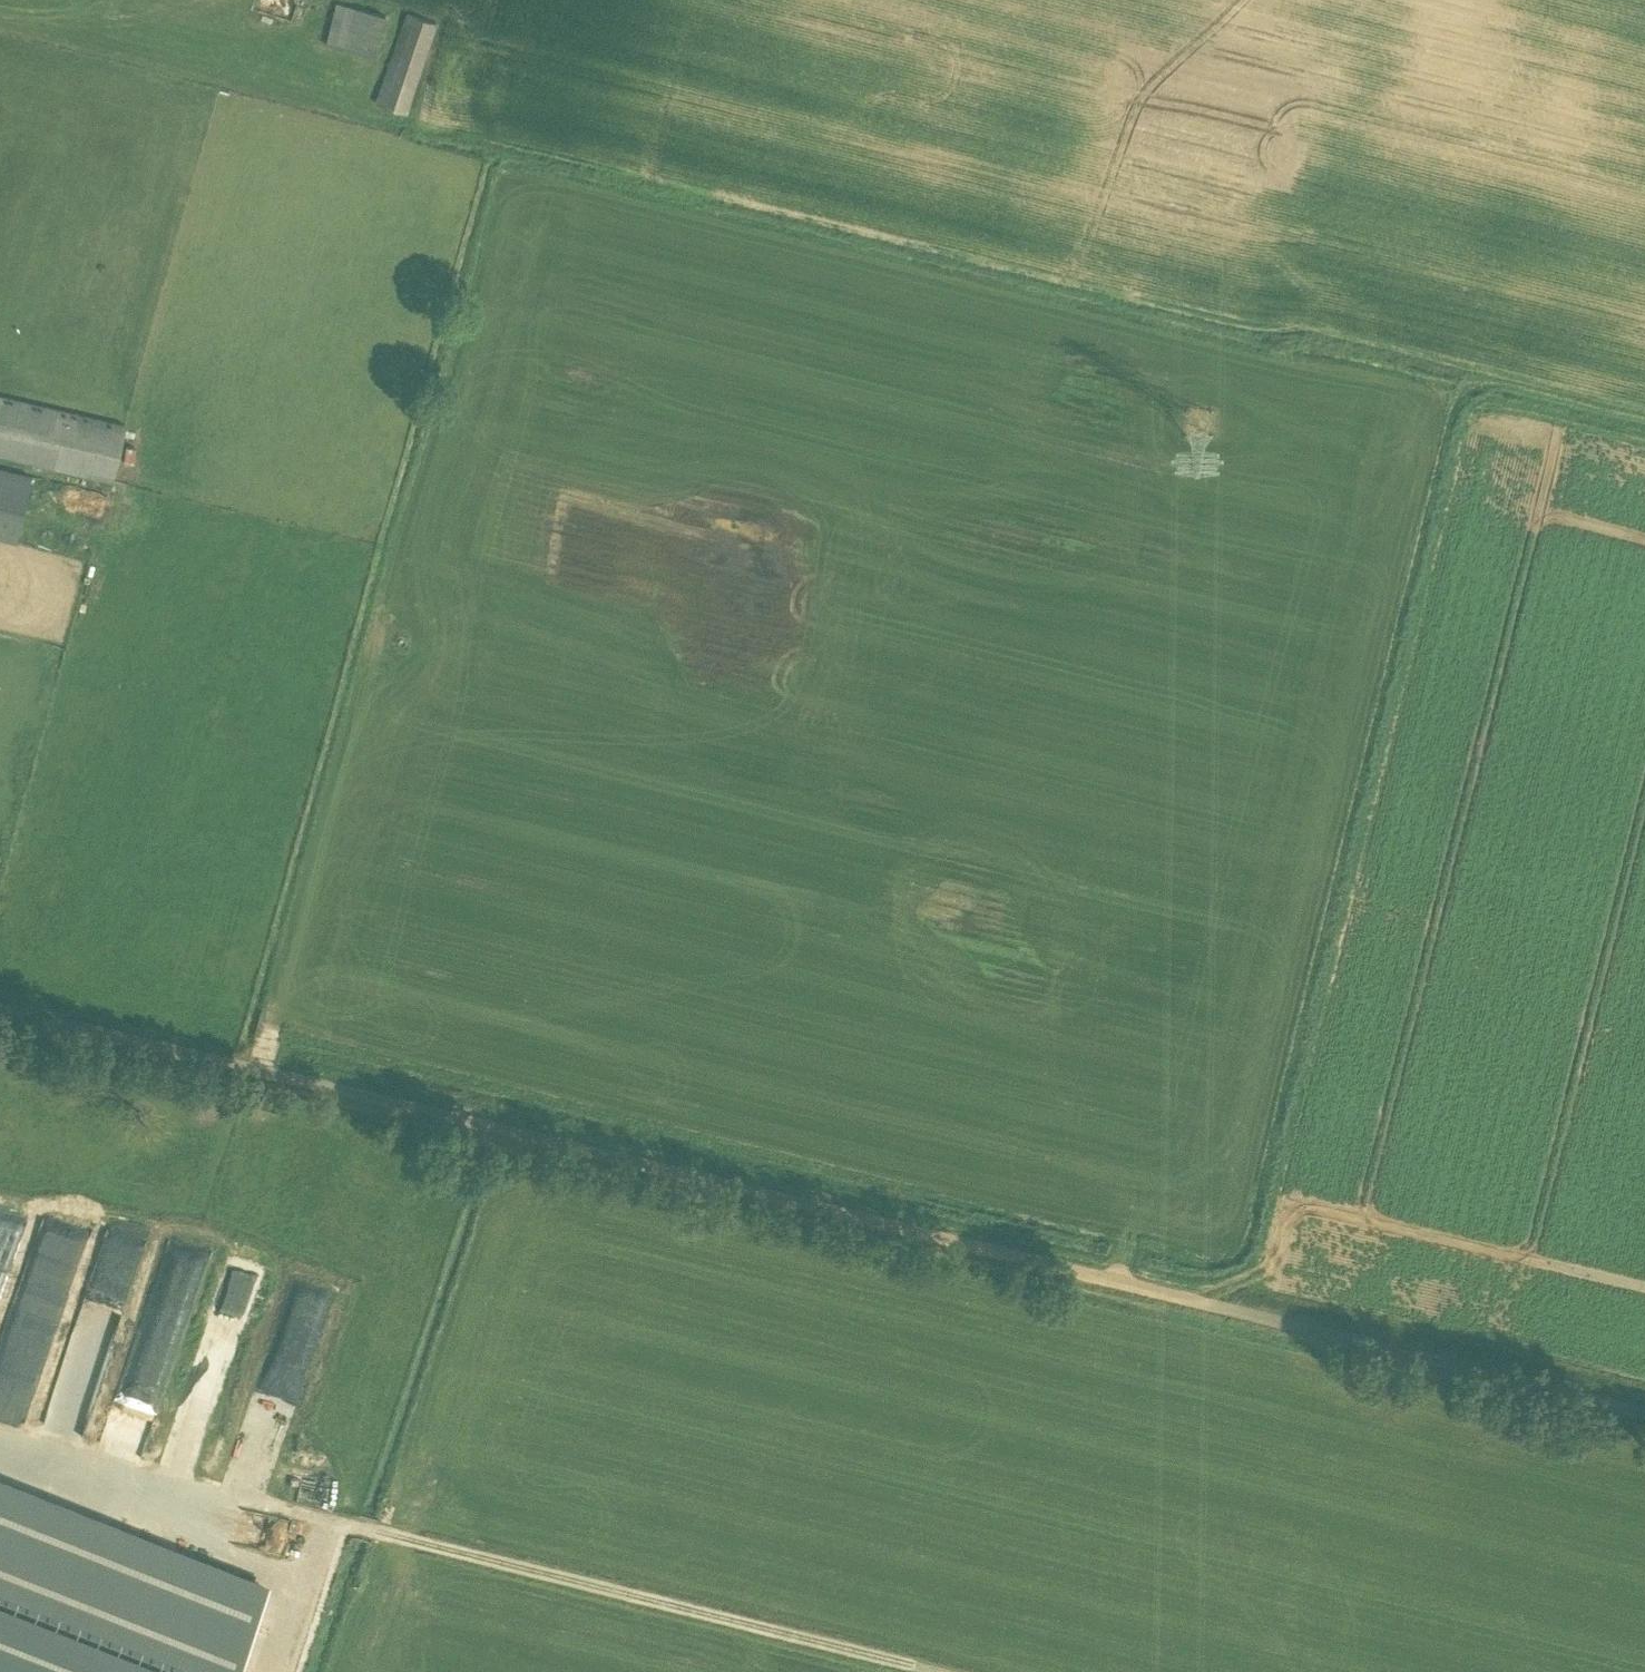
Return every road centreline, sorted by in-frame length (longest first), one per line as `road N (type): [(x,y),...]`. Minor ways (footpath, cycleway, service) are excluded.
road 1 (unclassified): [(0,1009),(1644,1414)]

